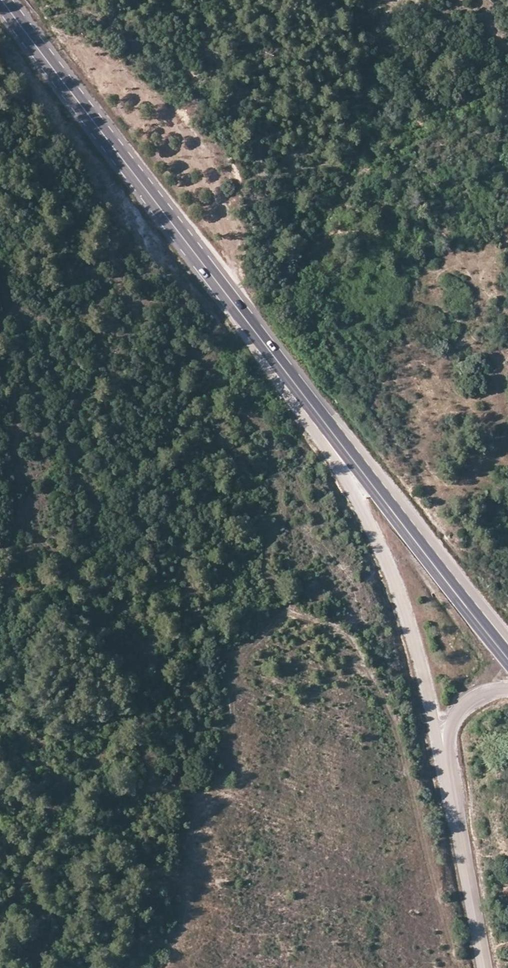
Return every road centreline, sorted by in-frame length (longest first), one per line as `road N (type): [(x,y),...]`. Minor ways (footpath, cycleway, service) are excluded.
road 1 (secondary): [(231,301),(355,494),(393,580),(452,794)]
road 2 (primary): [(292,380),(507,658)]
road 3 (secondary): [(507,637),(351,439),(292,380)]
road 4 (primary): [(32,42),(231,301)]
road 5 (secondary): [(452,794),(485,967)]
road 6 (secondary): [(452,794),(455,713),(474,696),(507,689)]

